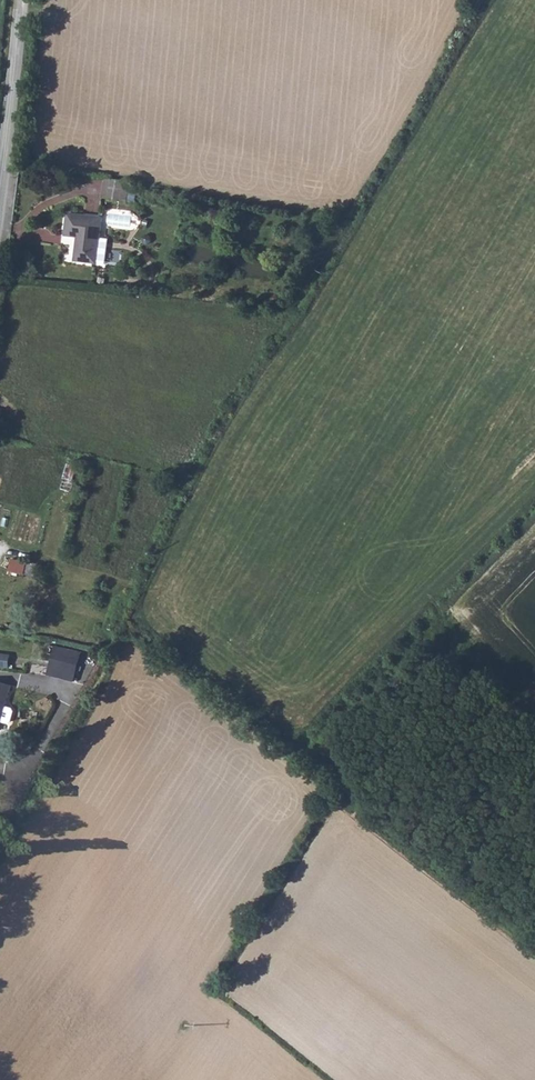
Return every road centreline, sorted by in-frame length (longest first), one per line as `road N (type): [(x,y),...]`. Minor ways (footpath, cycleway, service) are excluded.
road 1 (tertiary): [(21,0),(0,184)]

